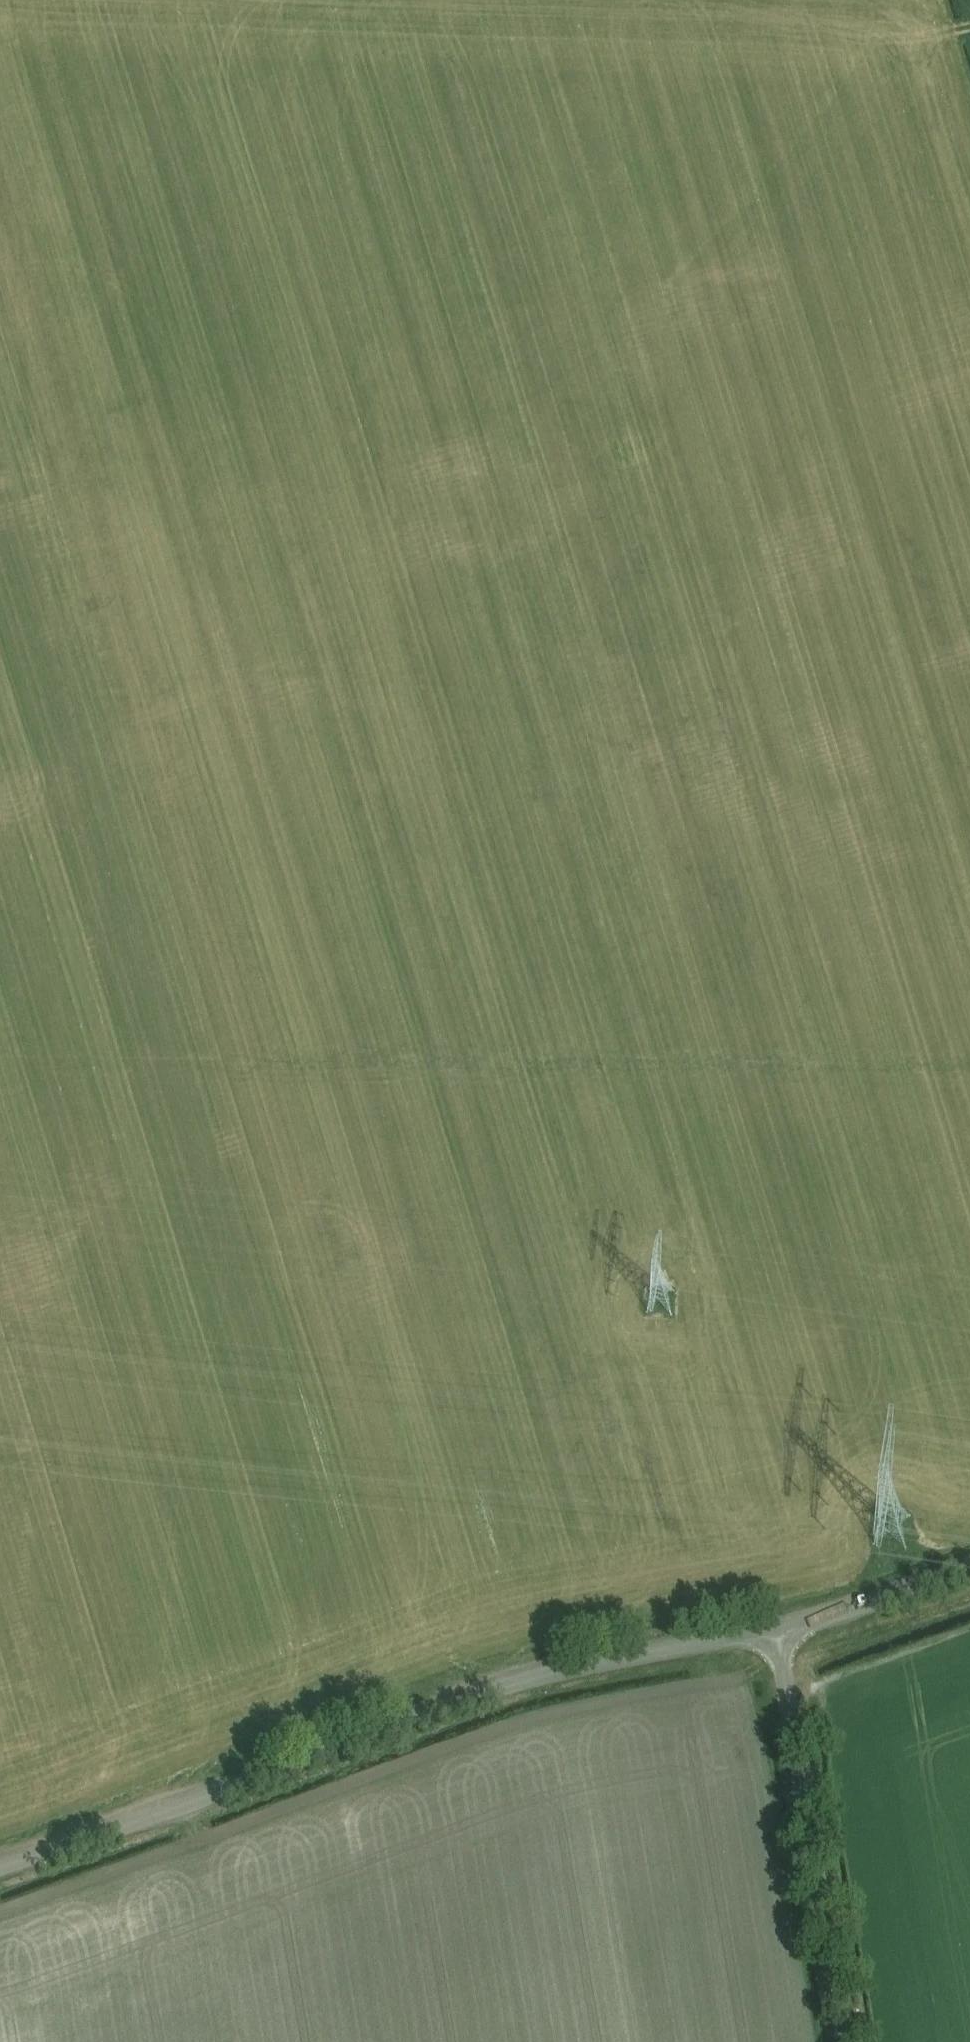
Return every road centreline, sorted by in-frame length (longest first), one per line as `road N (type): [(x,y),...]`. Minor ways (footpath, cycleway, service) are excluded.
road 1 (residential): [(788,1627),(599,1662),(428,1711),(0,1862)]
road 2 (residential): [(855,2041),(788,1627)]
road 3 (residential): [(788,1627),(969,1565)]

